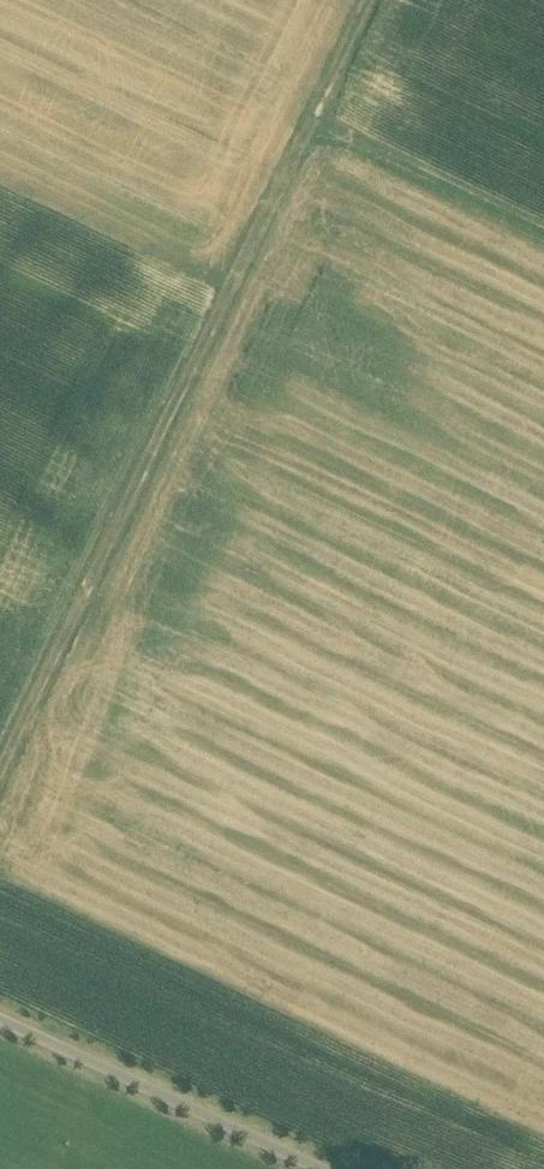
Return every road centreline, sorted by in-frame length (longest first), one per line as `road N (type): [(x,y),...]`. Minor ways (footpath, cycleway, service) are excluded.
road 1 (track): [(366,0),(0,802)]
road 2 (track): [(301,1168),(0,1032)]
road 3 (track): [(309,122),(543,239)]

